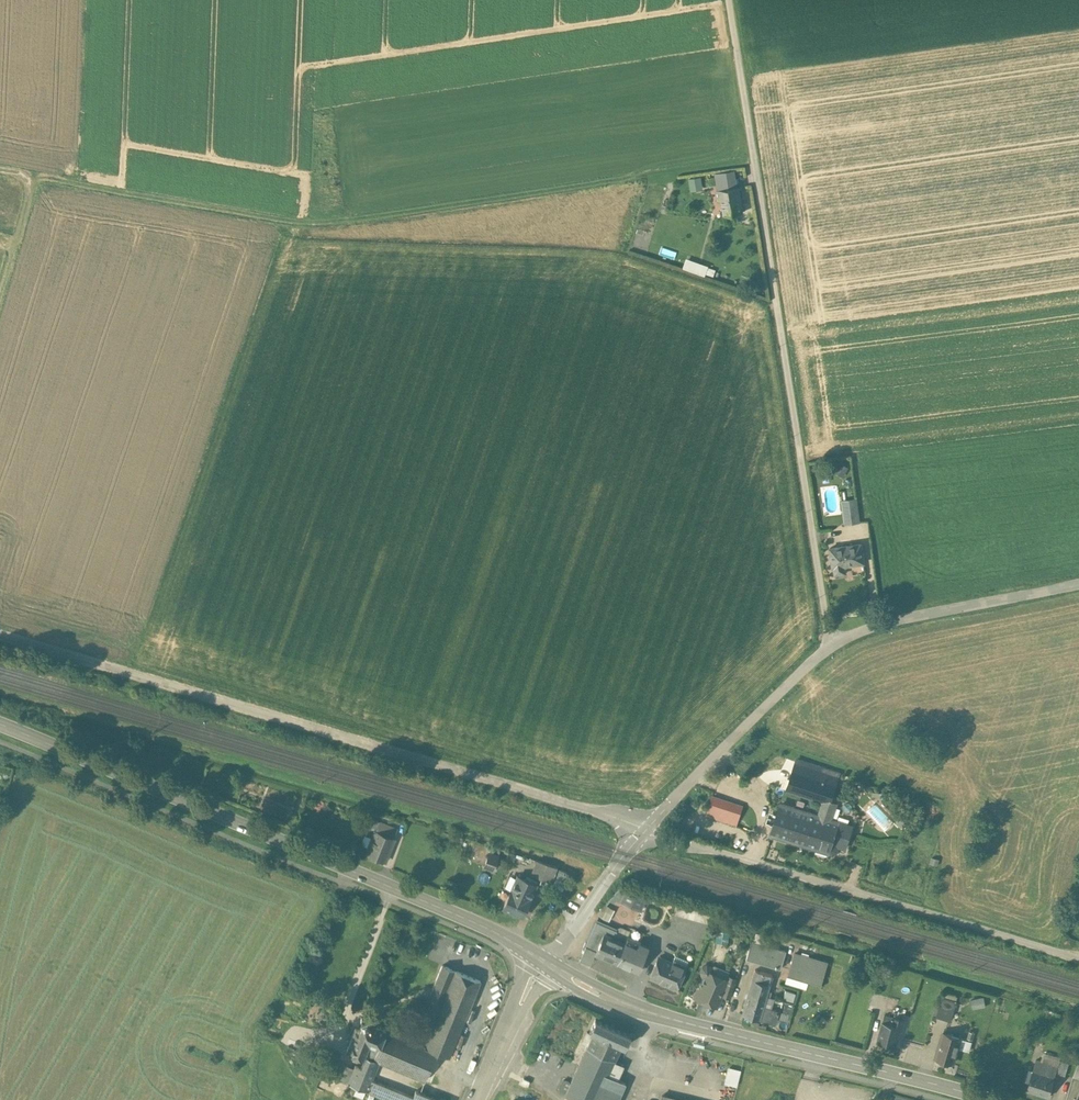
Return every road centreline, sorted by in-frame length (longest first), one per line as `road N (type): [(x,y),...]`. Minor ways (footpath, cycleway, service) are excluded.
road 1 (track): [(757,159),(317,221),(0,166)]
road 2 (unclassified): [(647,826),(0,634)]
road 3 (unclassified): [(832,640),(732,0)]
road 4 (secondary): [(547,962),(445,908),(0,723)]
road 5 (secondary): [(991,1099),(638,1010),(547,962)]
road 6 (unclassified): [(1078,955),(647,826)]
road 7 (residential): [(832,640),(647,826)]
road 8 (residential): [(1078,581),(879,620),(832,640)]
road 9 (residential): [(647,826),(547,962)]
road 10 (unclassified): [(547,962),(478,1099)]
road 11 (track): [(35,173),(0,291)]

